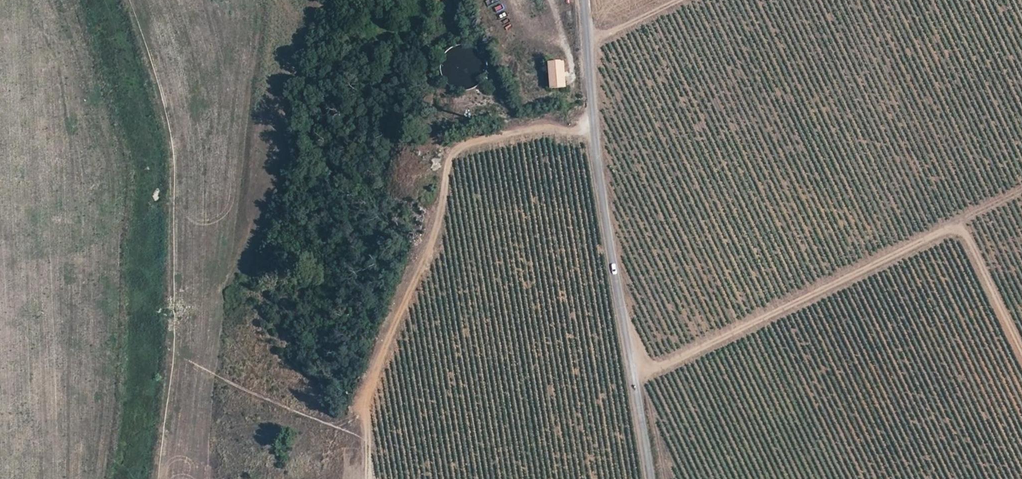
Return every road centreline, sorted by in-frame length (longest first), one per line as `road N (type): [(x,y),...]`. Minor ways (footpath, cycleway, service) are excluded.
road 1 (track): [(1021,345),(965,231),(952,229),(662,365),(647,371),(630,361)]
road 2 (track): [(596,129),(522,131),(457,149),(437,230),(369,395),(368,478)]
road 3 (unclassified): [(584,0),(602,193),(650,478)]

